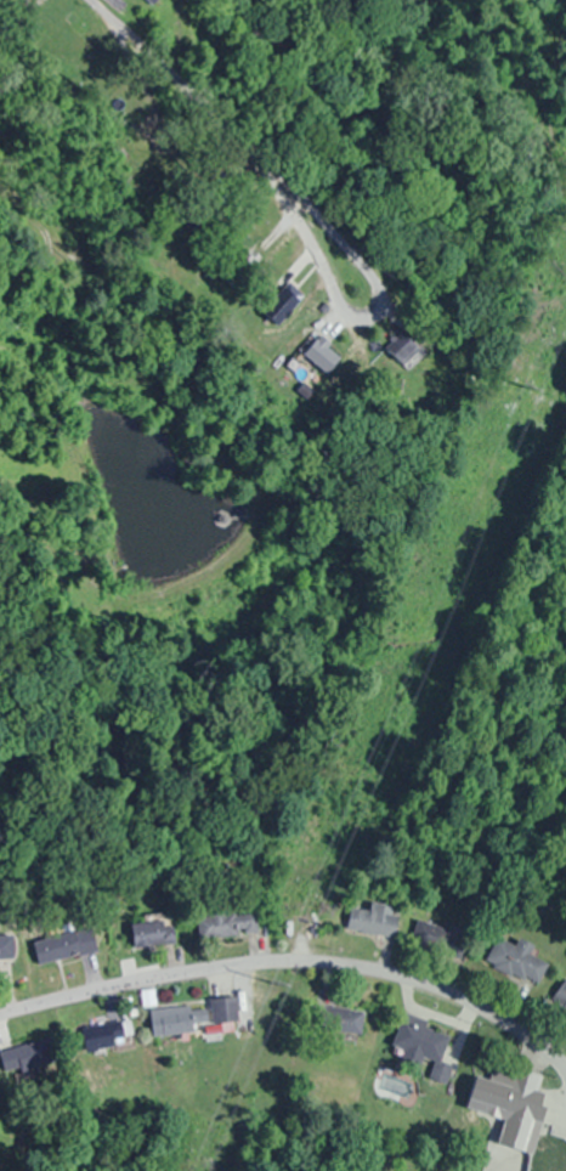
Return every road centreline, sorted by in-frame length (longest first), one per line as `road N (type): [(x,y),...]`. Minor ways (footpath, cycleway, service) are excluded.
road 1 (residential): [(0,1012),(249,964),(363,967),(470,1001),(565,1068)]
road 2 (residential): [(301,225),(341,302),(361,317),(379,301),(360,262)]
road 3 (residential): [(360,262),(248,146)]
road 4 (residential): [(153,52),(248,146)]

